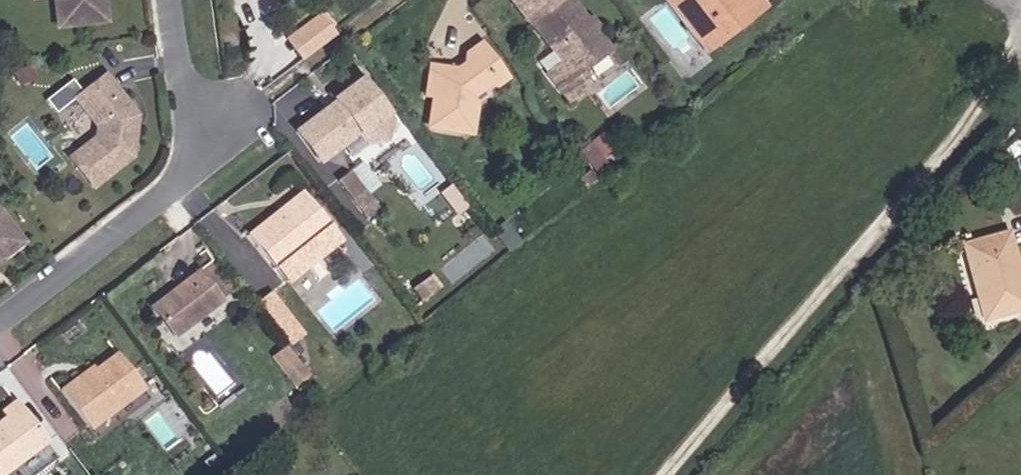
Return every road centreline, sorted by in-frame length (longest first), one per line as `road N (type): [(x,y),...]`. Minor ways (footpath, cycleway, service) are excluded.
road 1 (residential): [(0,313),(192,176),(172,0)]

